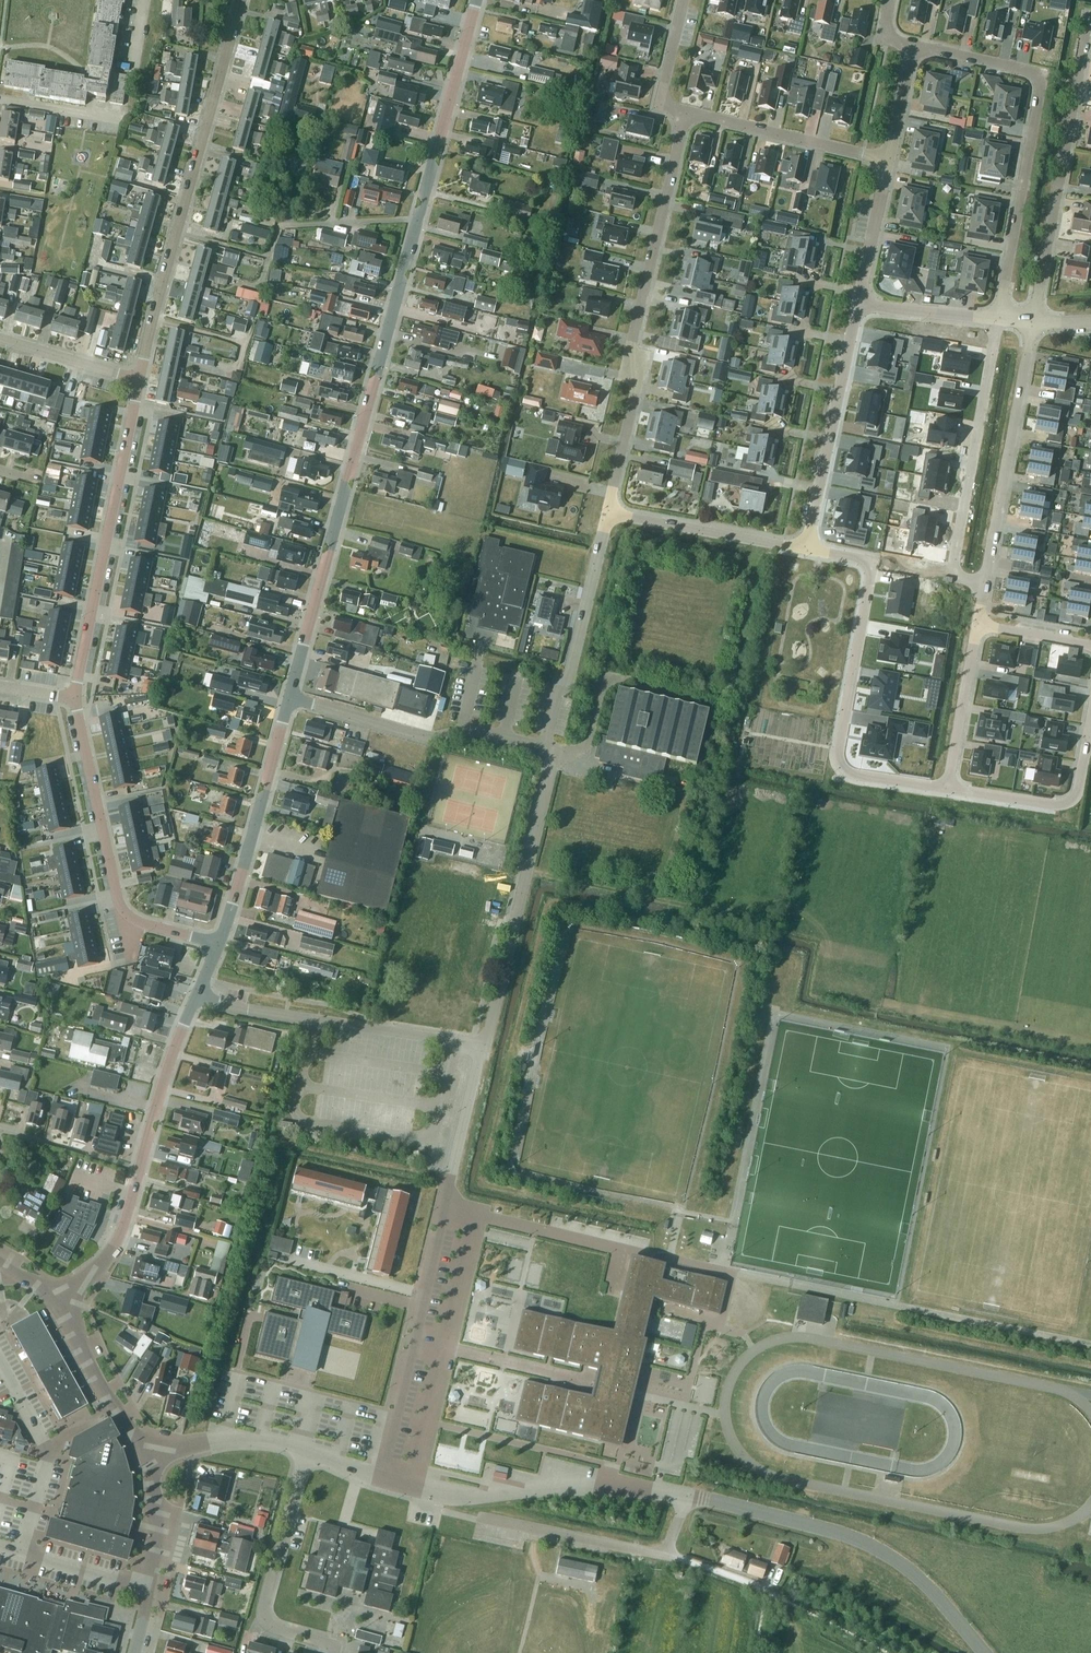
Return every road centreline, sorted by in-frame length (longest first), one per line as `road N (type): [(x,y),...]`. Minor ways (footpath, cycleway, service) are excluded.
road 1 (tertiary): [(293,699),(417,219)]
road 2 (unclassified): [(377,1479),(482,1042)]
road 3 (residential): [(685,112),(632,349),(637,386),(609,512)]
road 4 (residential): [(138,379),(240,0)]
road 5 (residential): [(998,320),(1043,75),(912,47)]
road 6 (residential): [(807,548),(870,567),(842,764),(850,774),(948,788)]
road 7 (unclassified): [(686,1493),(879,1548),(939,1596),(985,1652)]
road 8 (tertiary): [(59,1300),(117,1242),(175,1045),(198,998)]
road 9 (residential): [(74,698),(138,379)]
road 10 (residential): [(219,946),(135,921),(121,906),(74,698)]
road 11 (unclassified): [(482,1042),(493,1030),(554,742)]
road 12 (residential): [(1033,322),(1087,22)]
road 13 (residential): [(986,584),(961,578),(953,566),(998,320)]
road 14 (unclassified): [(198,998),(482,1042)]
road 15 (unclassified): [(413,1486),(456,1498),(603,1481),(686,1493)]
road 16 (unclassified): [(554,742),(463,723),(418,732),(293,699)]
road 17 (residential): [(1033,322),(986,584)]
road 18 (unclassified): [(665,1553),(443,1513),(413,1486)]
road 19 (tertiary): [(219,946),(293,699)]
road 20 (residential): [(334,1652),(325,1641),(276,1628),(262,1607),(305,1450)]
road 21 (residential): [(807,548),(858,306)]
road 22 (residential): [(554,742),(609,512)]
road 23 (tertiary): [(417,219),(476,0)]
road 24 (residential): [(685,112),(890,160)]
road 25 (residential): [(609,512),(807,548)]
road 26 (residential): [(948,788),(1059,805),(1077,791),(1088,739)]
road 27 (tertiary): [(150,1457),(59,1300)]
road 28 (residential): [(978,624),(948,788)]
road 29 (unclassified): [(150,1457),(188,1443),(259,1440),(305,1450)]
road 30 (residential): [(152,1589),(0,1548)]
road 31 (residential): [(858,306),(890,160)]
road 32 (residential): [(138,379),(0,339)]
road 33 (unclassified): [(858,306),(998,320)]
road 34 (residential): [(417,219),(282,226)]
road 35 (tertiary): [(152,1589),(150,1457)]
road 36 (residential): [(683,0),(661,90),(663,102),(685,112)]

